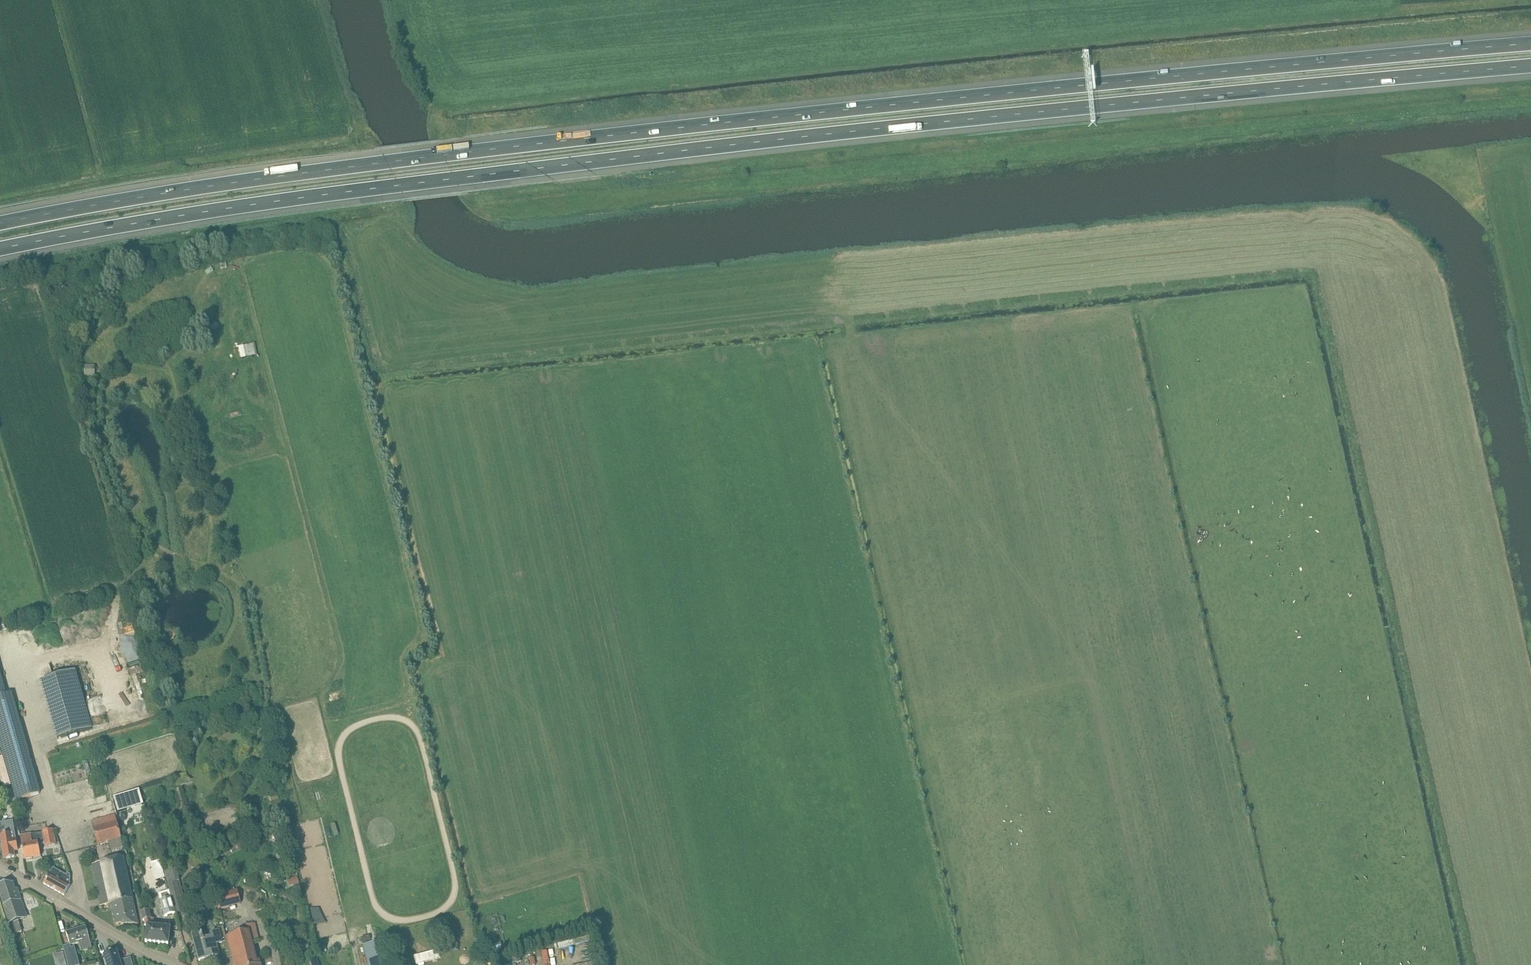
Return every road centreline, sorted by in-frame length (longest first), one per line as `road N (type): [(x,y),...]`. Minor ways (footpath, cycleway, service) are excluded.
road 1 (motorway): [(0,248),(454,177),(1530,66)]
road 2 (motorway): [(1530,43),(443,154),(0,222)]
road 3 (residential): [(172,964),(0,870)]

